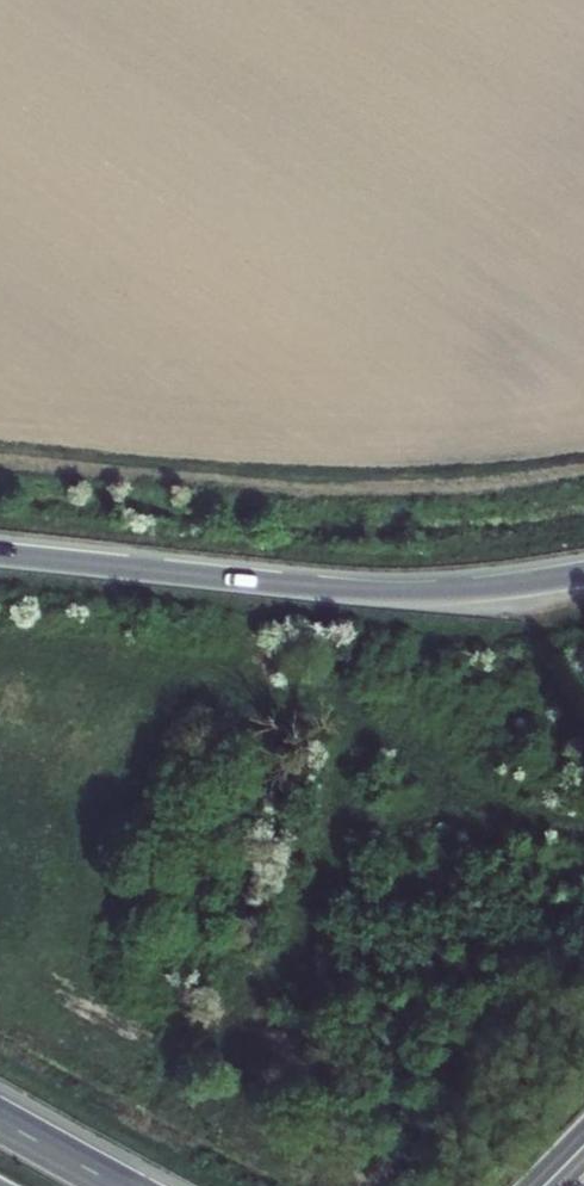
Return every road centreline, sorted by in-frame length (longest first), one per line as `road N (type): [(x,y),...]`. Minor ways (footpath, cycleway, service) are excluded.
road 1 (motorway): [(583,576),(374,593),(0,554)]
road 2 (motorway): [(118,1185),(0,1120)]

